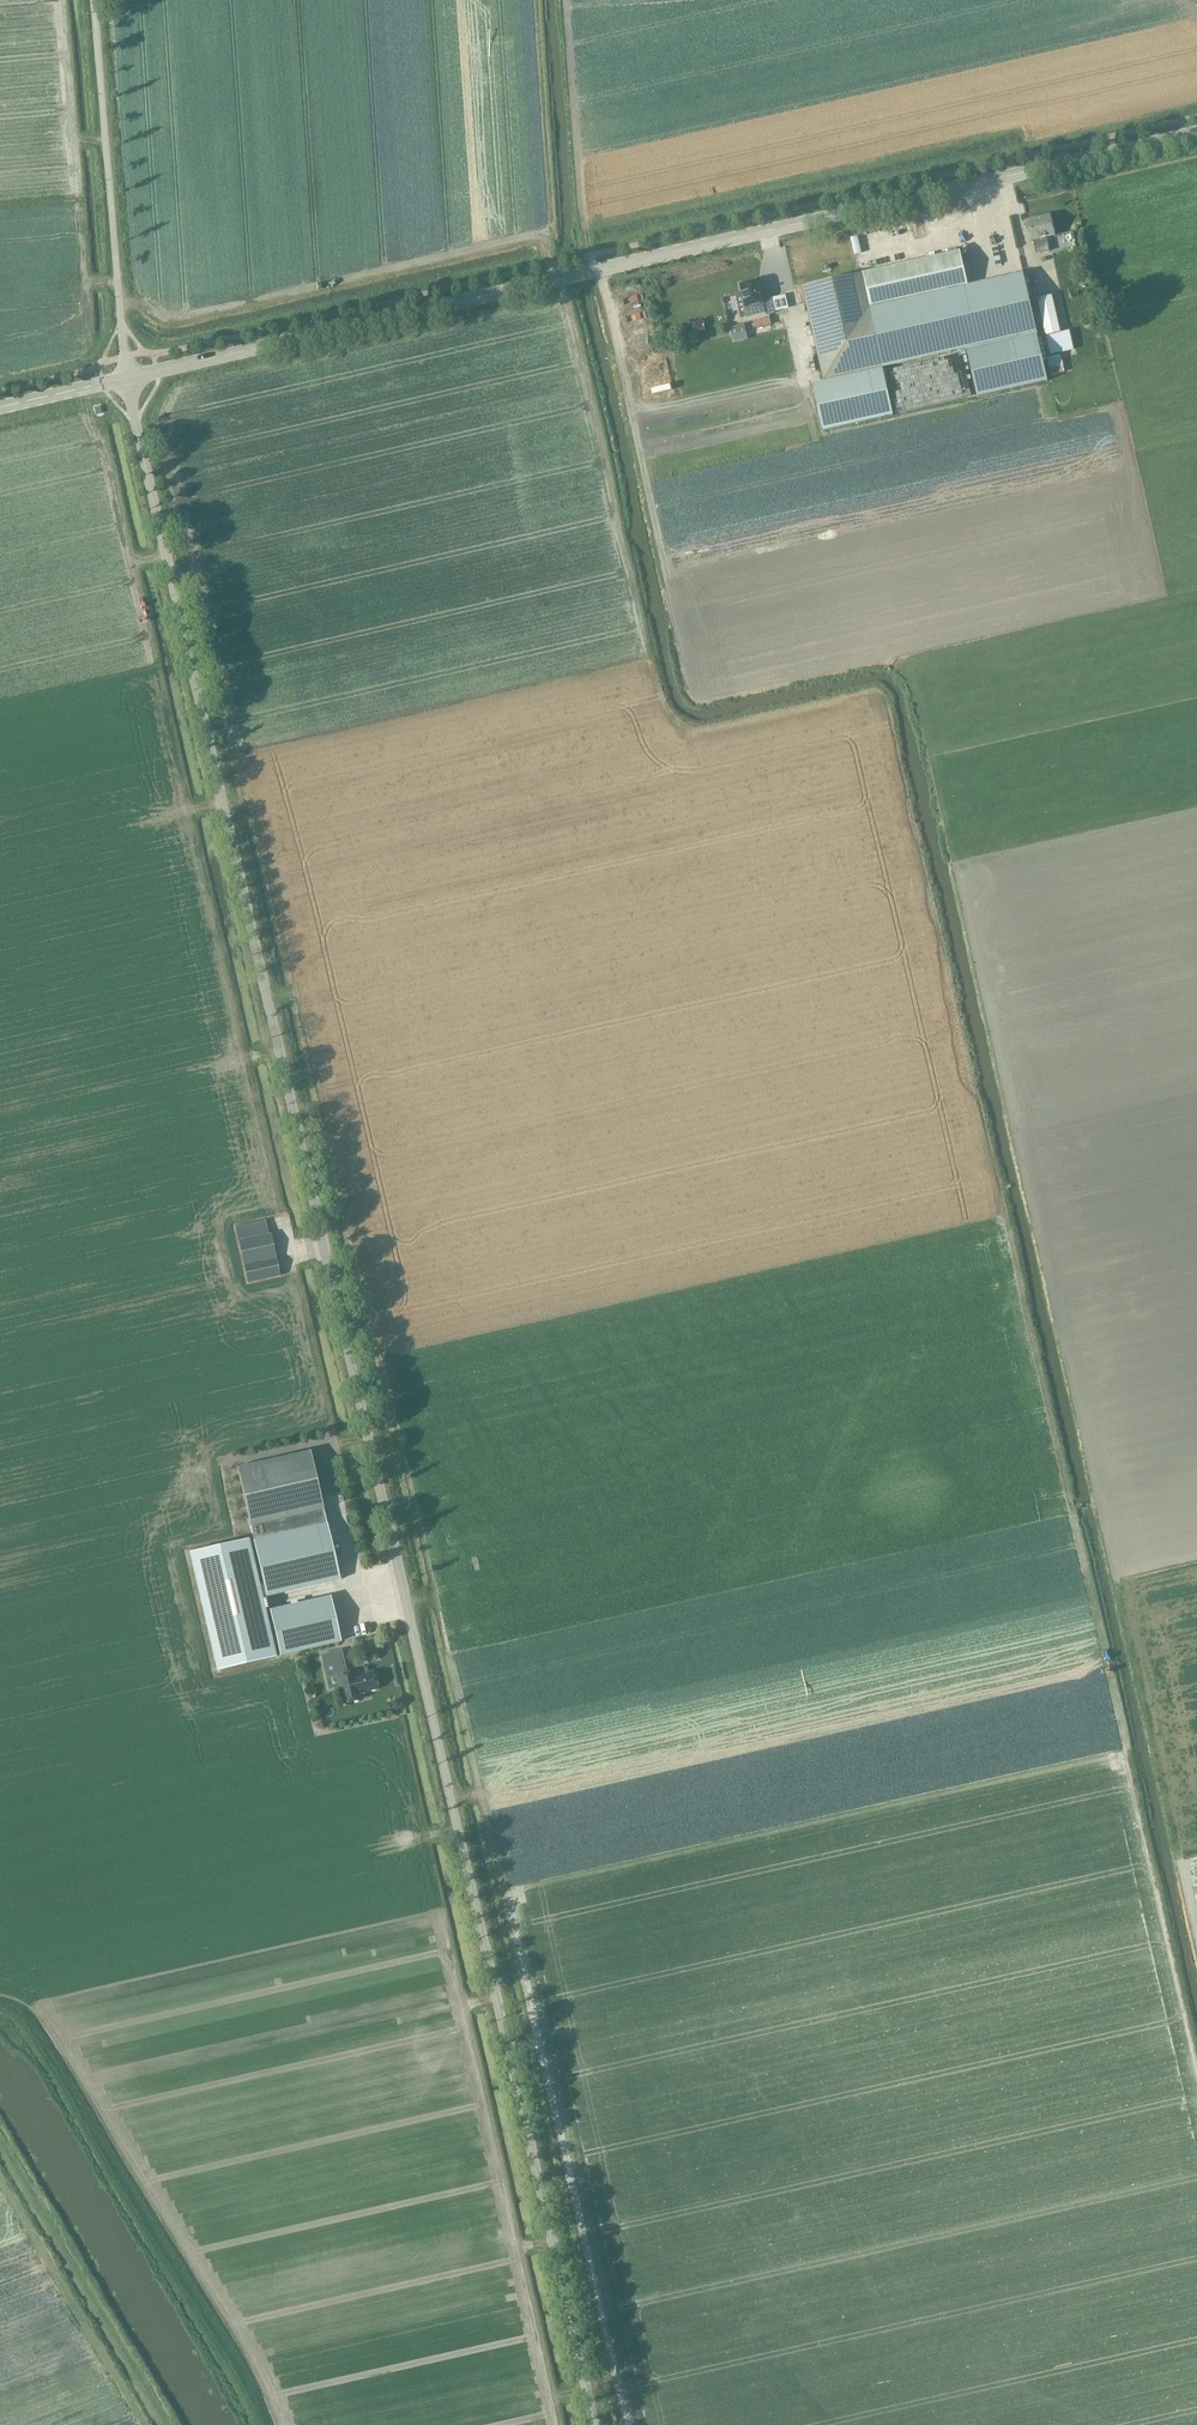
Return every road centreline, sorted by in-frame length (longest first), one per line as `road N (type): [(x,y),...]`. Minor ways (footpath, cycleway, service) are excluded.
road 1 (unclassified): [(597,2424),(127,379)]
road 2 (tertiary): [(127,379),(1196,131)]
road 3 (unclassified): [(127,379),(92,0)]
road 4 (tertiary): [(0,408),(127,379)]

